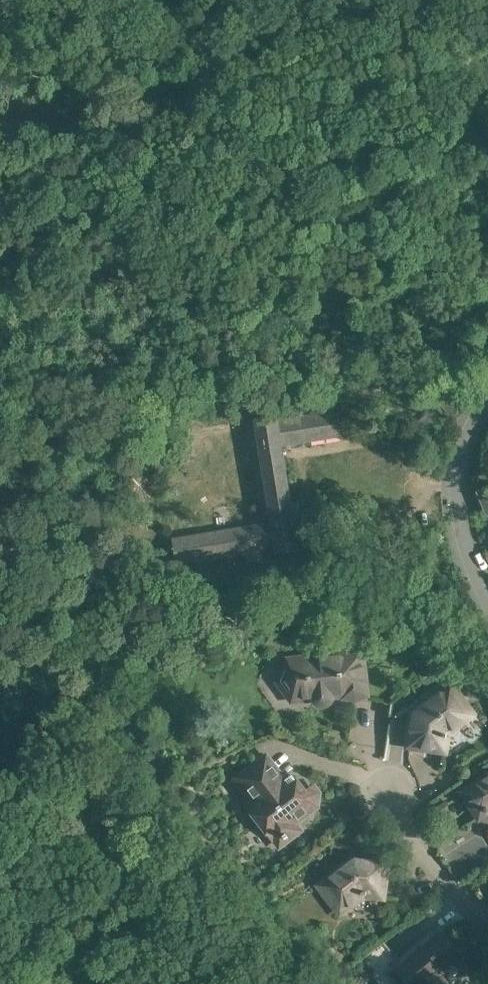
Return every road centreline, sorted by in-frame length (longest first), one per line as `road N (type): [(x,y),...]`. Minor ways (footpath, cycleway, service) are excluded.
road 1 (residential): [(487,596),(470,555),(460,496),(466,441),(487,395)]
road 2 (residential): [(487,918),(462,904),(414,842),(389,790)]

